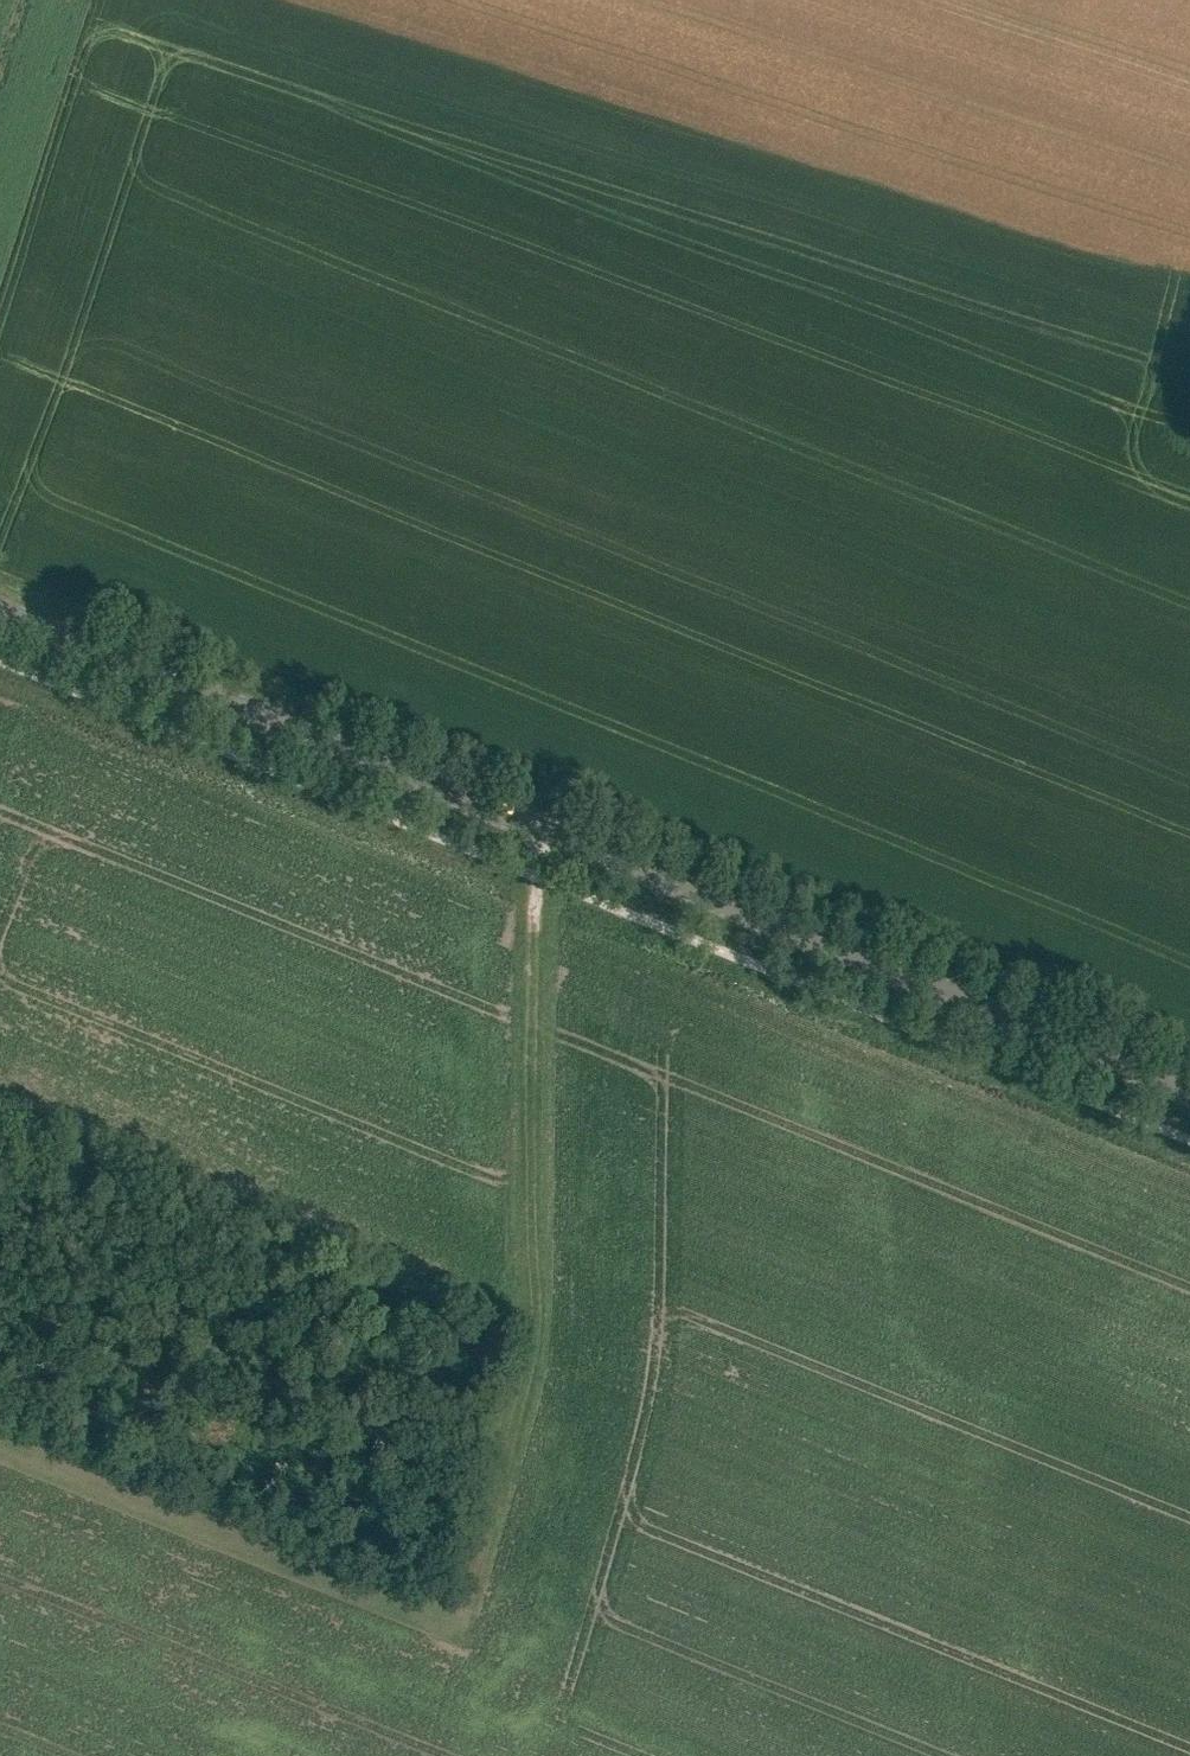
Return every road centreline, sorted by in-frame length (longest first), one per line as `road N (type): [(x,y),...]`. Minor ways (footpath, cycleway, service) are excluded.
road 1 (tertiary): [(1189,1093),(0,613)]
road 2 (track): [(547,833),(535,877),(520,1340),(449,1595)]

